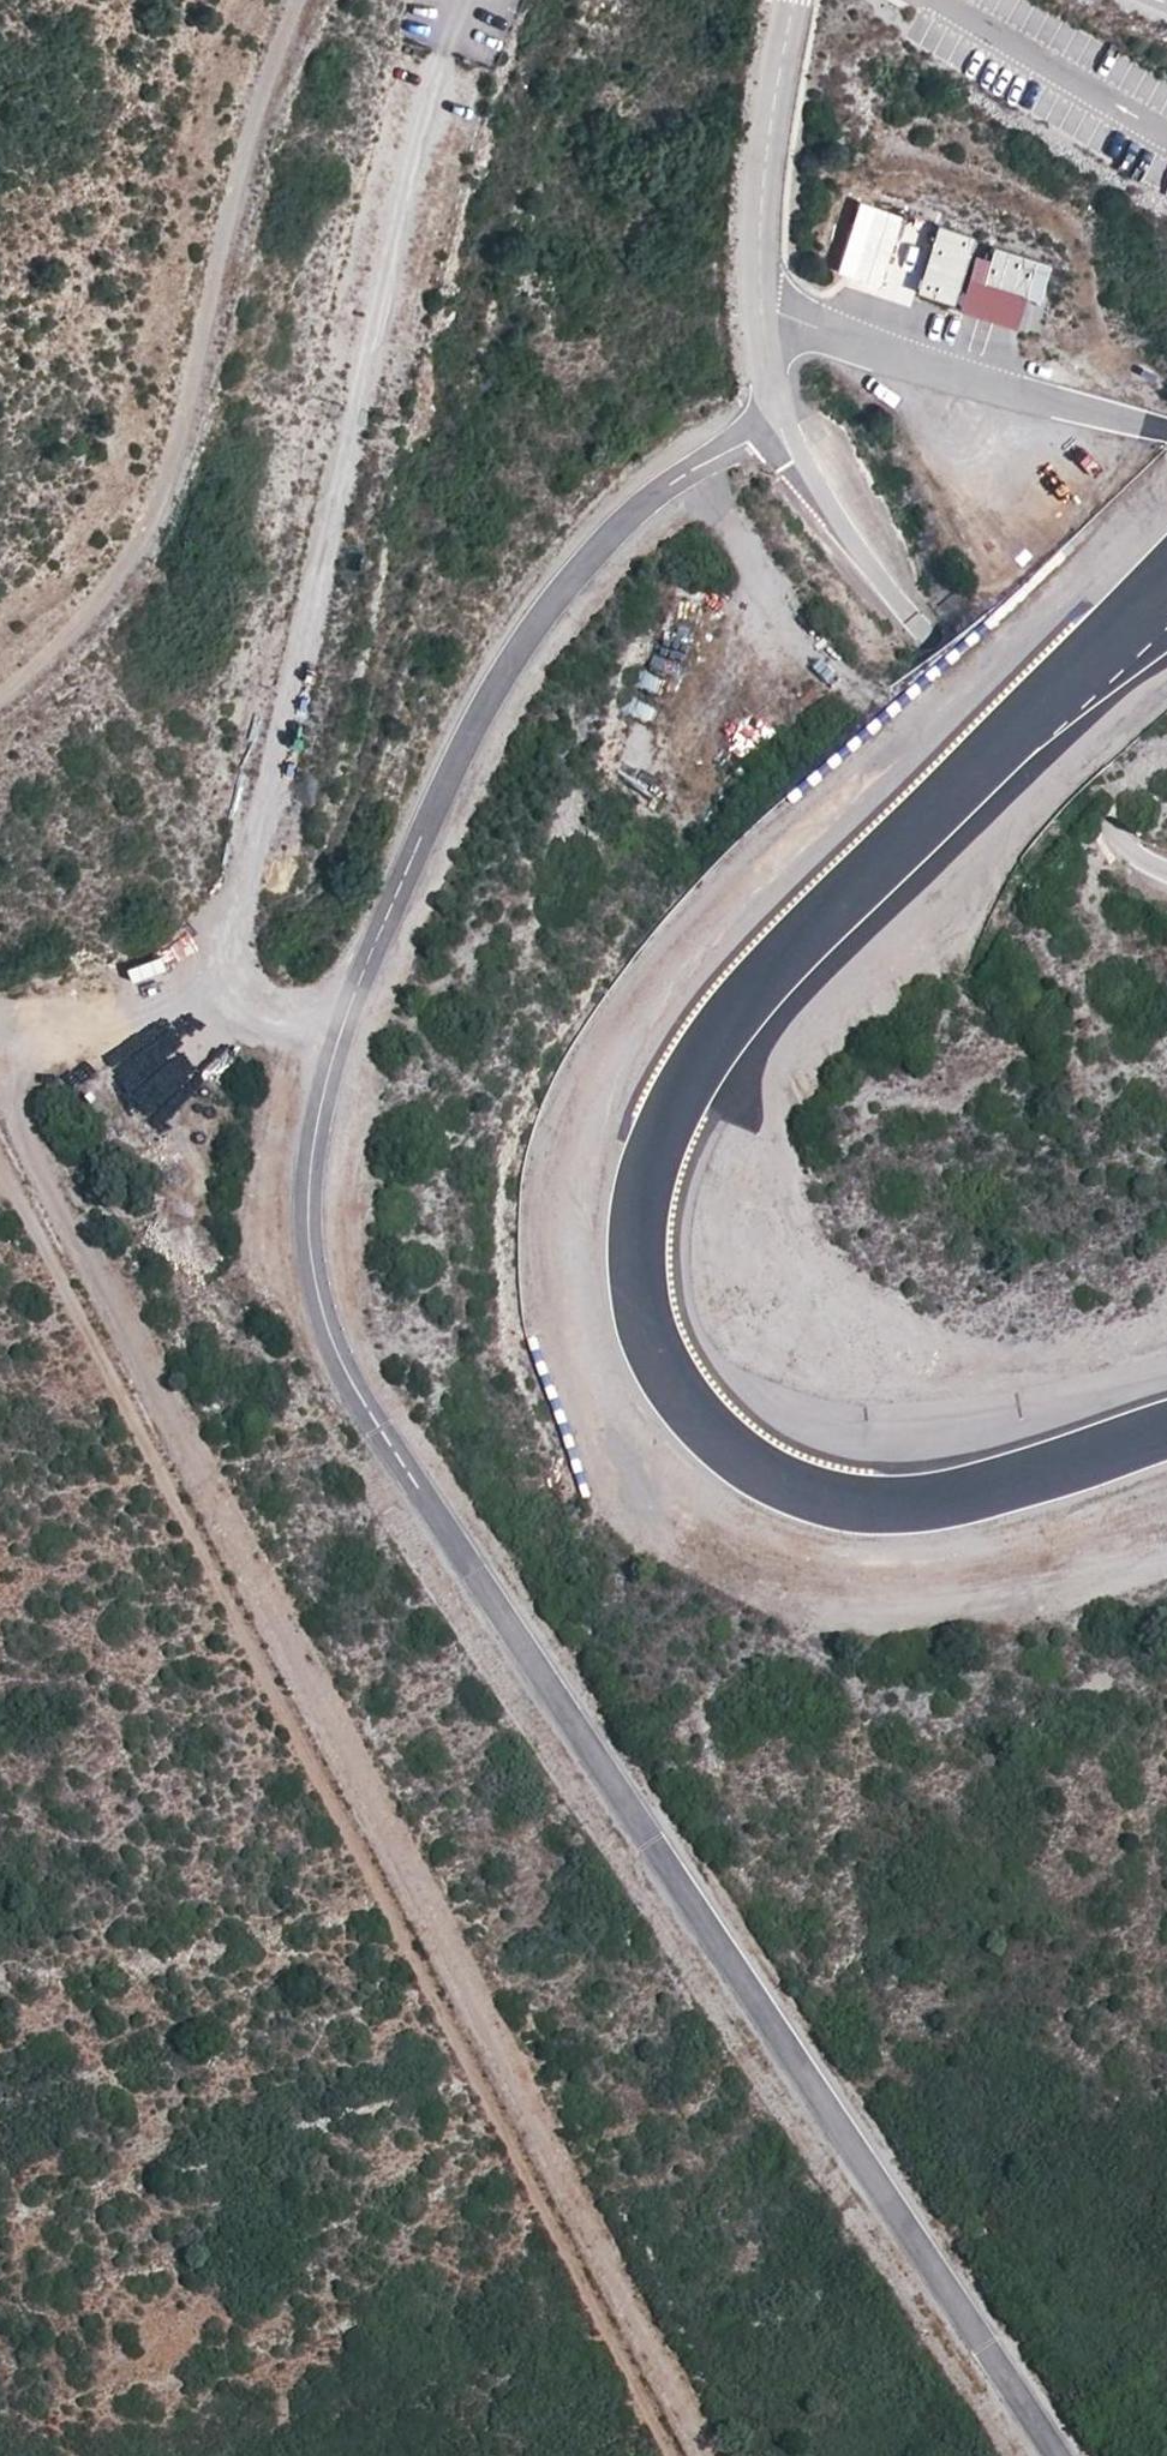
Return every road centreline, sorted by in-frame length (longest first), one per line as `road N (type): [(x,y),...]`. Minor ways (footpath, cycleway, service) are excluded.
road 1 (track): [(0,1099),(704,2455)]
road 2 (track): [(301,0),(235,178),(175,453),(103,594),(0,698)]
road 3 (unclassified): [(791,0),(759,240),(776,425),(814,490),(942,650)]

